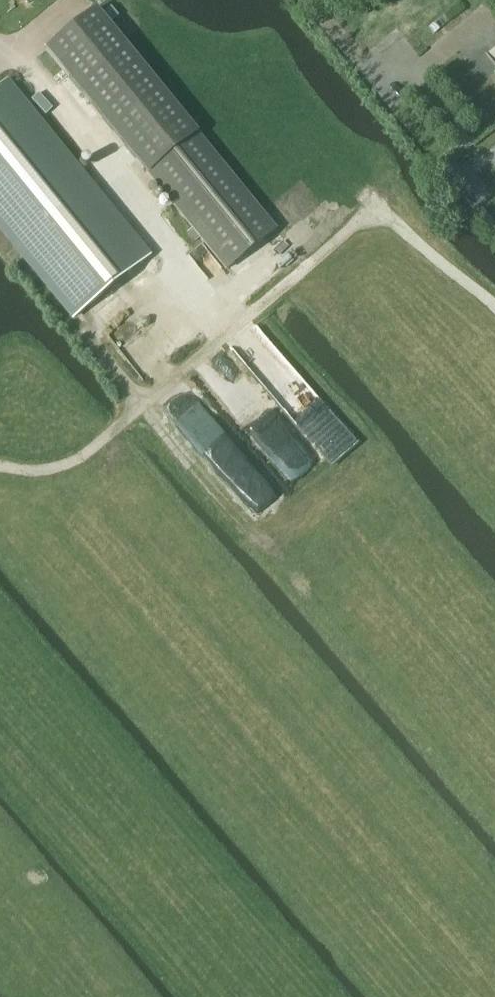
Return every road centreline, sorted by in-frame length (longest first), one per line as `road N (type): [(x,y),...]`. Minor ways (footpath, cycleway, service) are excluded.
road 1 (track): [(0,466),(35,472),(73,462),(349,234),(372,204),(494,314)]

